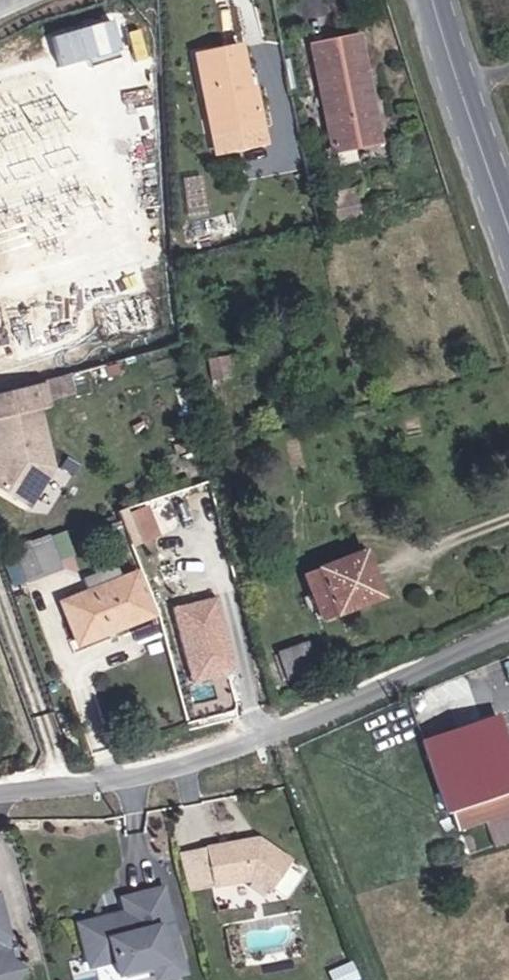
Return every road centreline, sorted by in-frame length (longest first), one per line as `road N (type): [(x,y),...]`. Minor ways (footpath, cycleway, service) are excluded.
road 1 (unclassified): [(0,799),(248,752),(508,631)]
road 2 (secondary): [(508,229),(435,0)]

